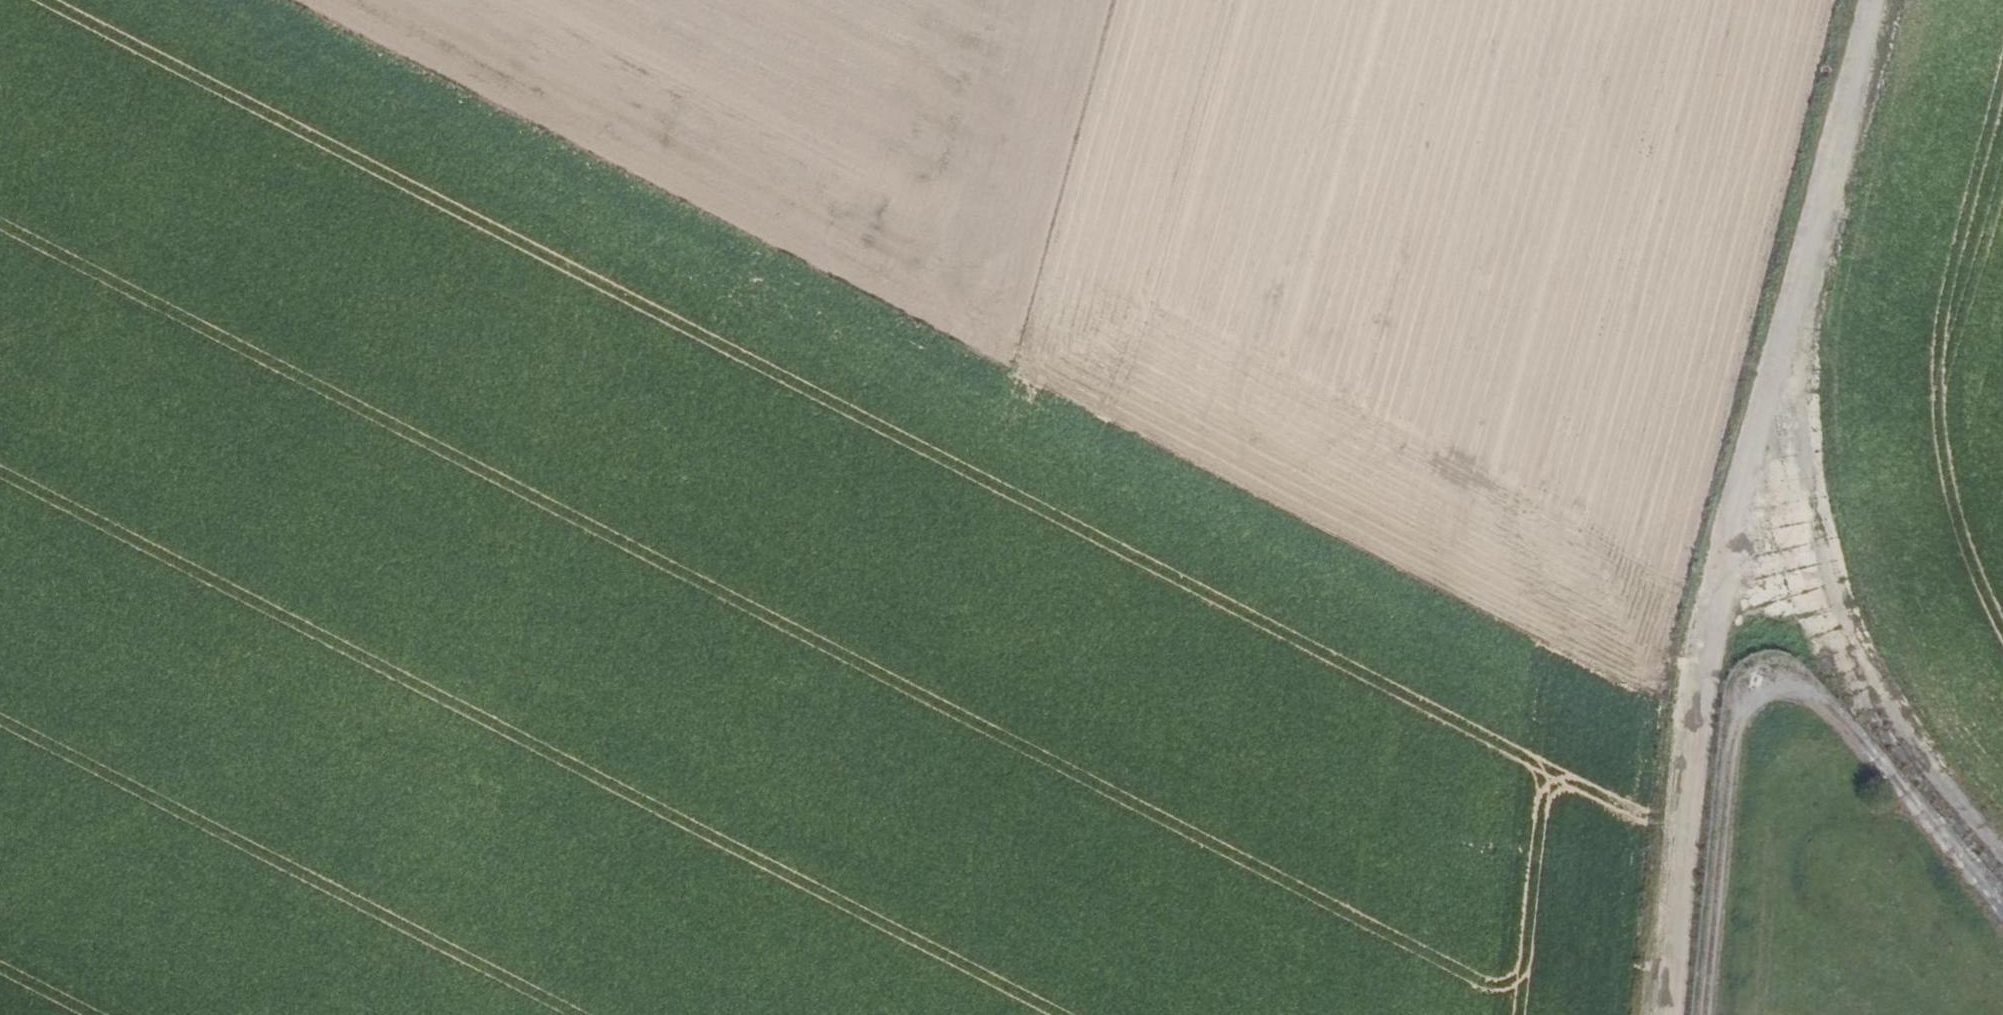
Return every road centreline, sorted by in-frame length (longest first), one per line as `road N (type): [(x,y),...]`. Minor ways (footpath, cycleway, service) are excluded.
road 1 (track): [(1677,1014),(1715,642),(1776,446)]
road 2 (track): [(1776,446),(1876,0)]

